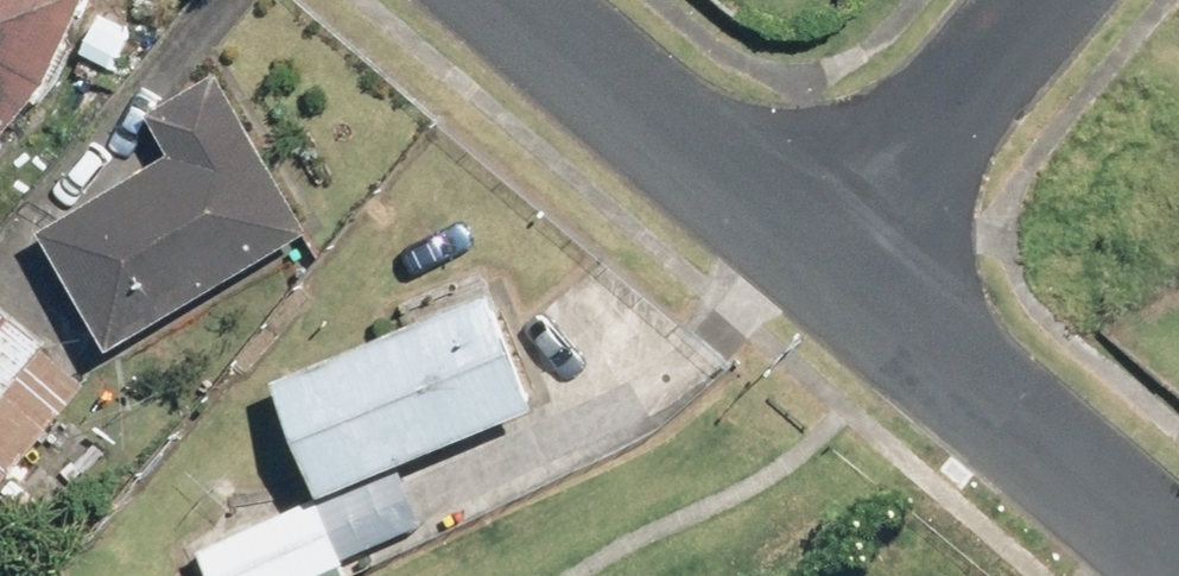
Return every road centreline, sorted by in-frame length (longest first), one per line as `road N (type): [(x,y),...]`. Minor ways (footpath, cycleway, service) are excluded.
road 1 (tertiary): [(1178,556),(832,263)]
road 2 (tertiary): [(832,263),(508,0)]
road 3 (residential): [(1052,0),(832,263)]

